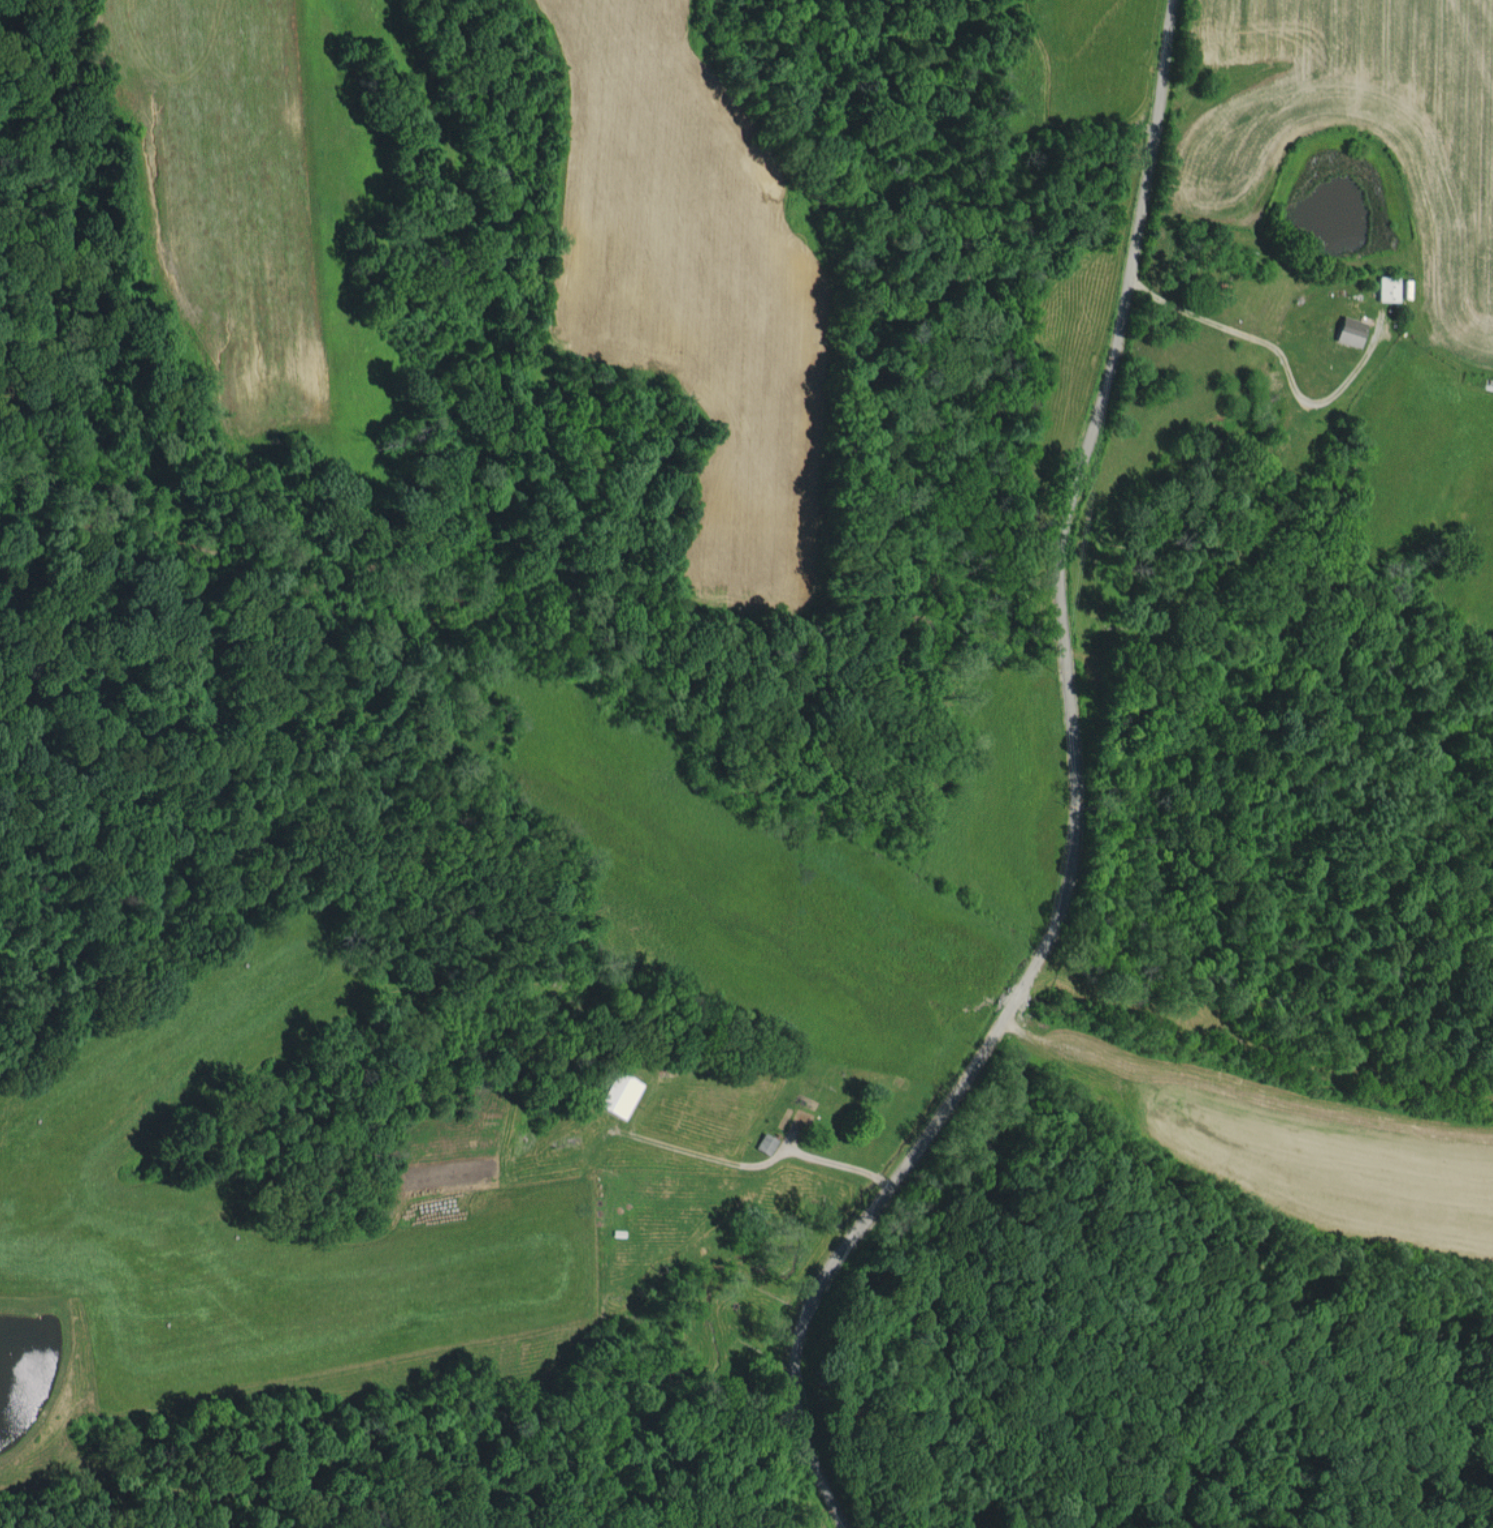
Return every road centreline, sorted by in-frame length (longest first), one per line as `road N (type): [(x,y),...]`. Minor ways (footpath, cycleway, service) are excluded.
road 1 (residential): [(856,1527),(814,1395),(817,1292),(839,1248),(969,1074),(1051,928),(1066,865),(1056,541),(1119,327),(1173,0)]
road 2 (residential): [(1125,294),(1272,354),(1297,408),(1313,413),(1337,393),(1383,326)]

